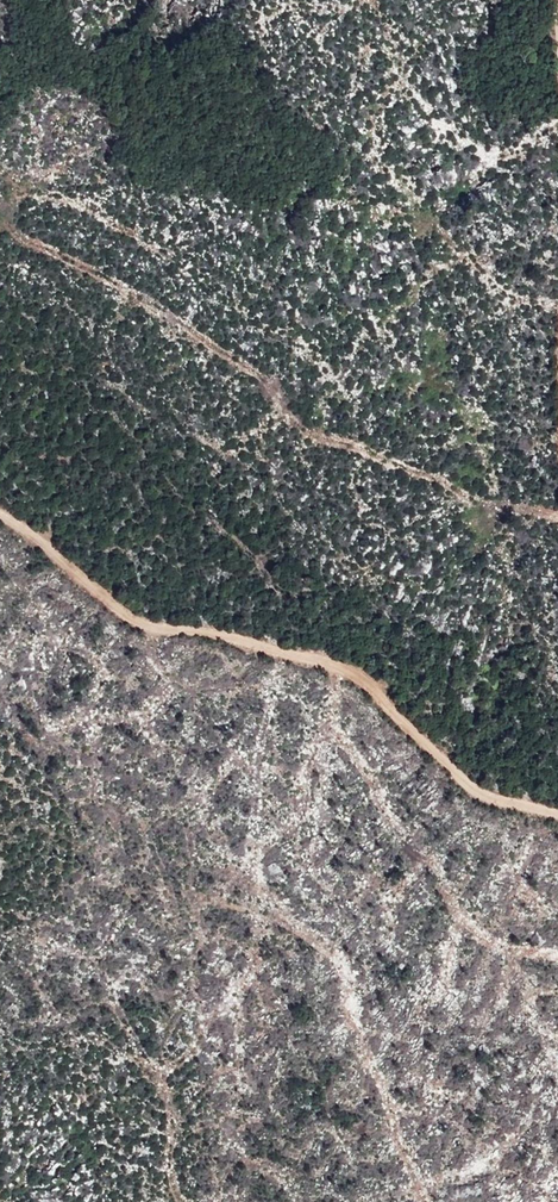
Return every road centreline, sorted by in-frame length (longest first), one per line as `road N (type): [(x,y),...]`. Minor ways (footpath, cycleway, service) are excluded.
road 1 (track): [(0,518),(142,626),(238,636),(353,675),(472,790),(557,817)]

